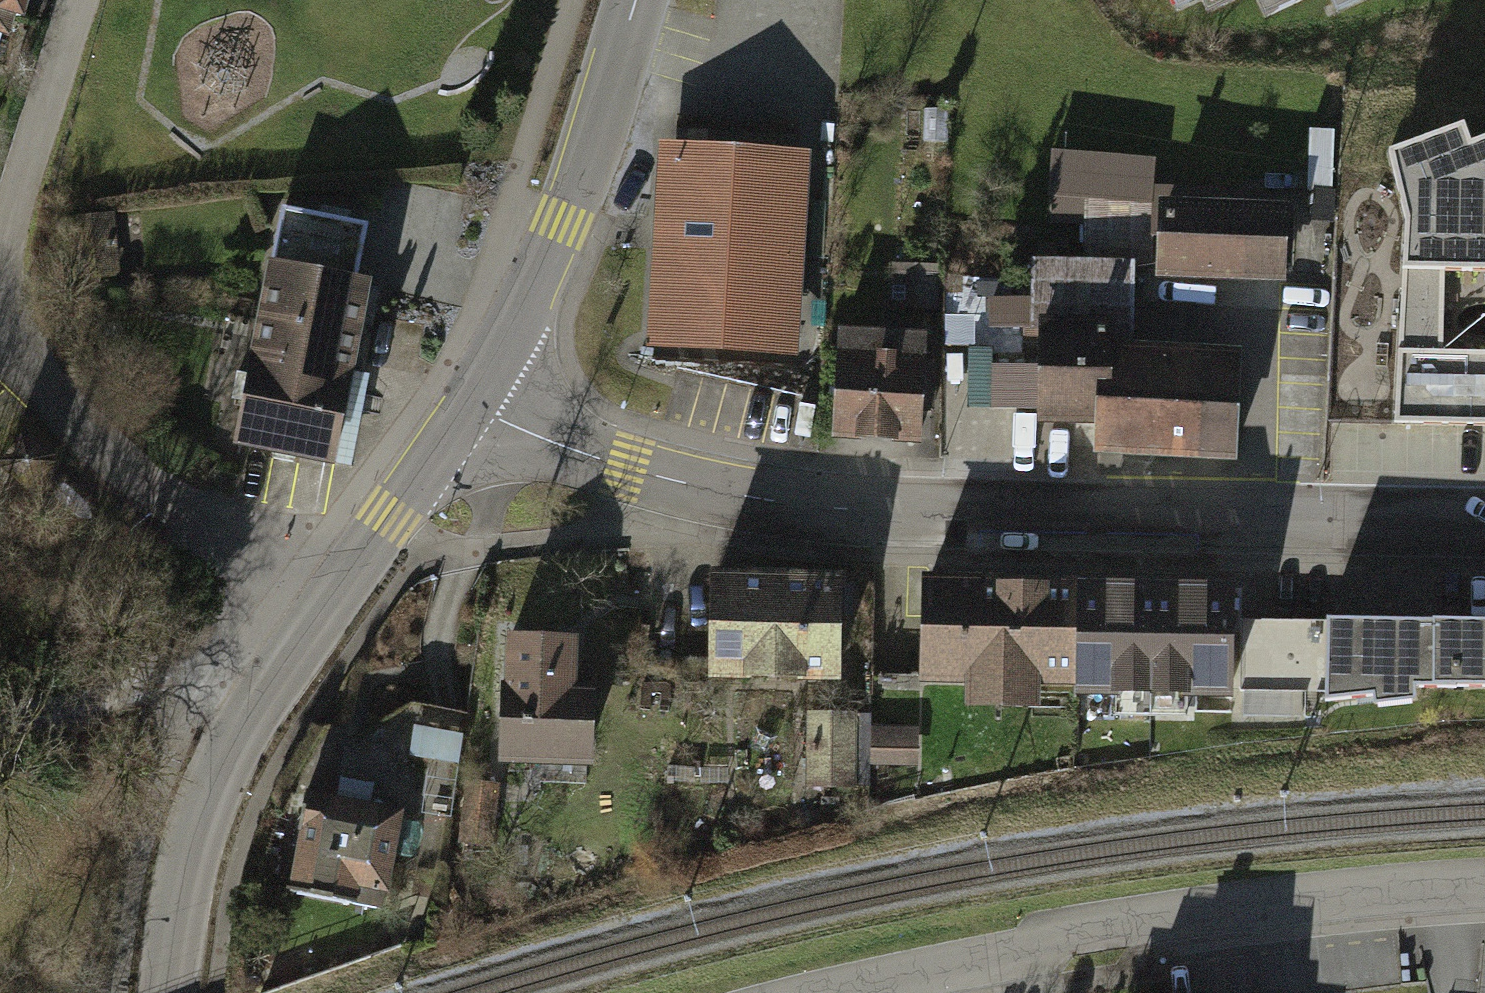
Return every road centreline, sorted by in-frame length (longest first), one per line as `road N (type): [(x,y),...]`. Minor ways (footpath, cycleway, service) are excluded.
road 1 (residential): [(467,403),(629,467),(797,504),(1484,523)]
road 2 (residential): [(1484,888),(1165,922),(845,992)]
road 3 (tertiary): [(467,403),(560,223),(636,0)]
road 4 (residential): [(316,621),(169,516),(0,348)]
road 5 (tertiary): [(167,992),(203,808),(244,721),(316,621)]
road 6 (residential): [(0,265),(79,0)]
road 7 (tertiary): [(316,621),(467,403)]

